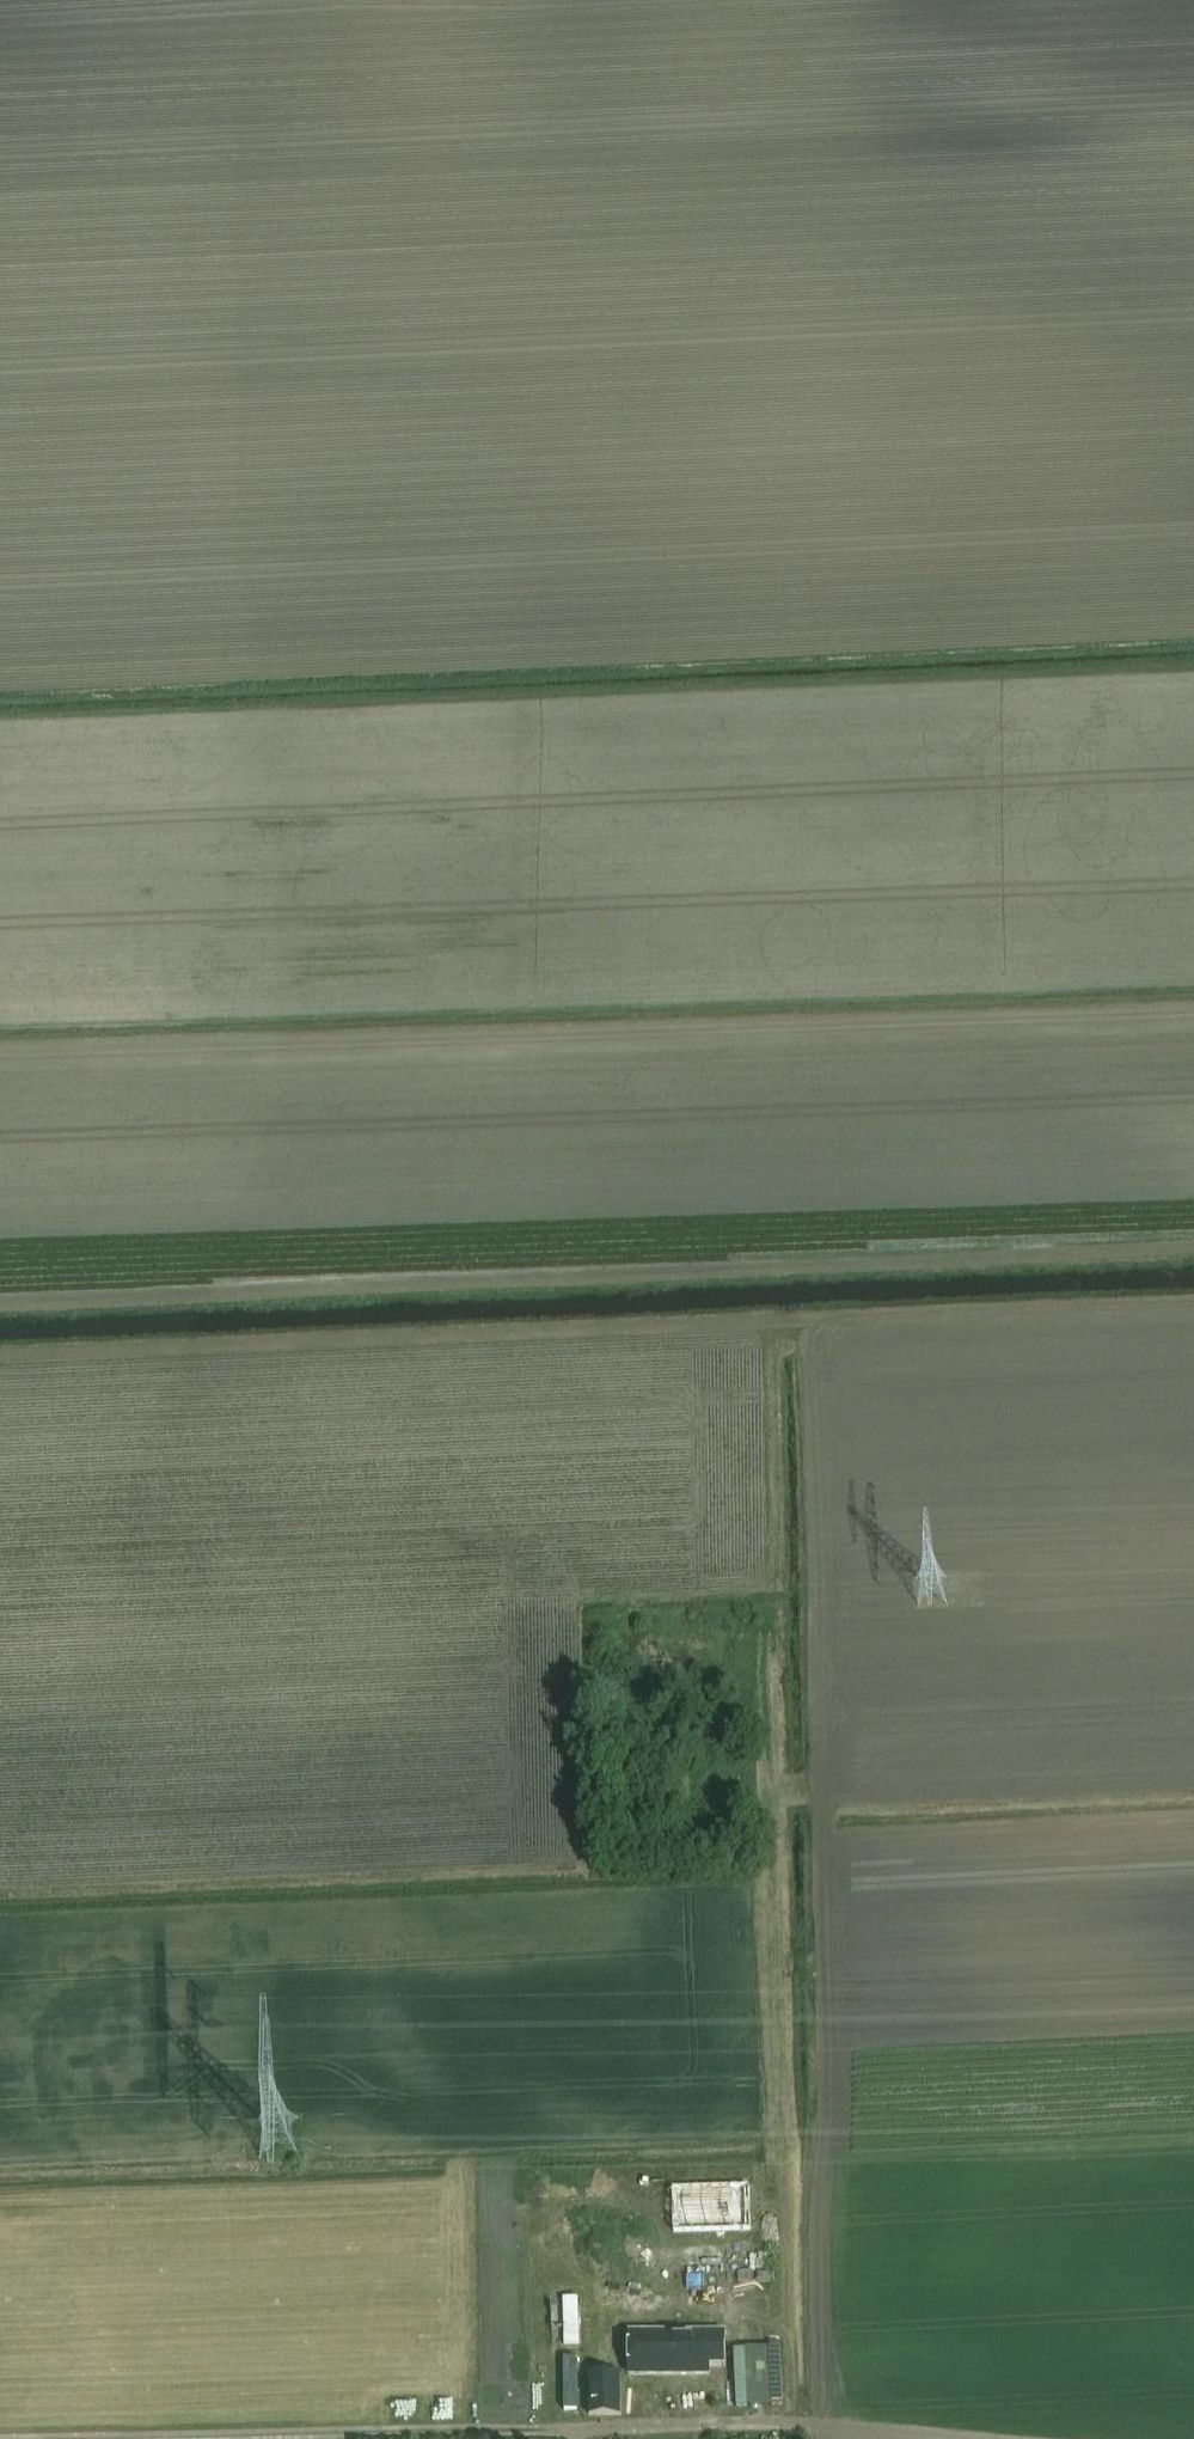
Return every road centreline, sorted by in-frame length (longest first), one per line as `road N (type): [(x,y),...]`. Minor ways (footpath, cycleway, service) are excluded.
road 1 (track): [(228,2438),(791,2428),(919,2438)]

